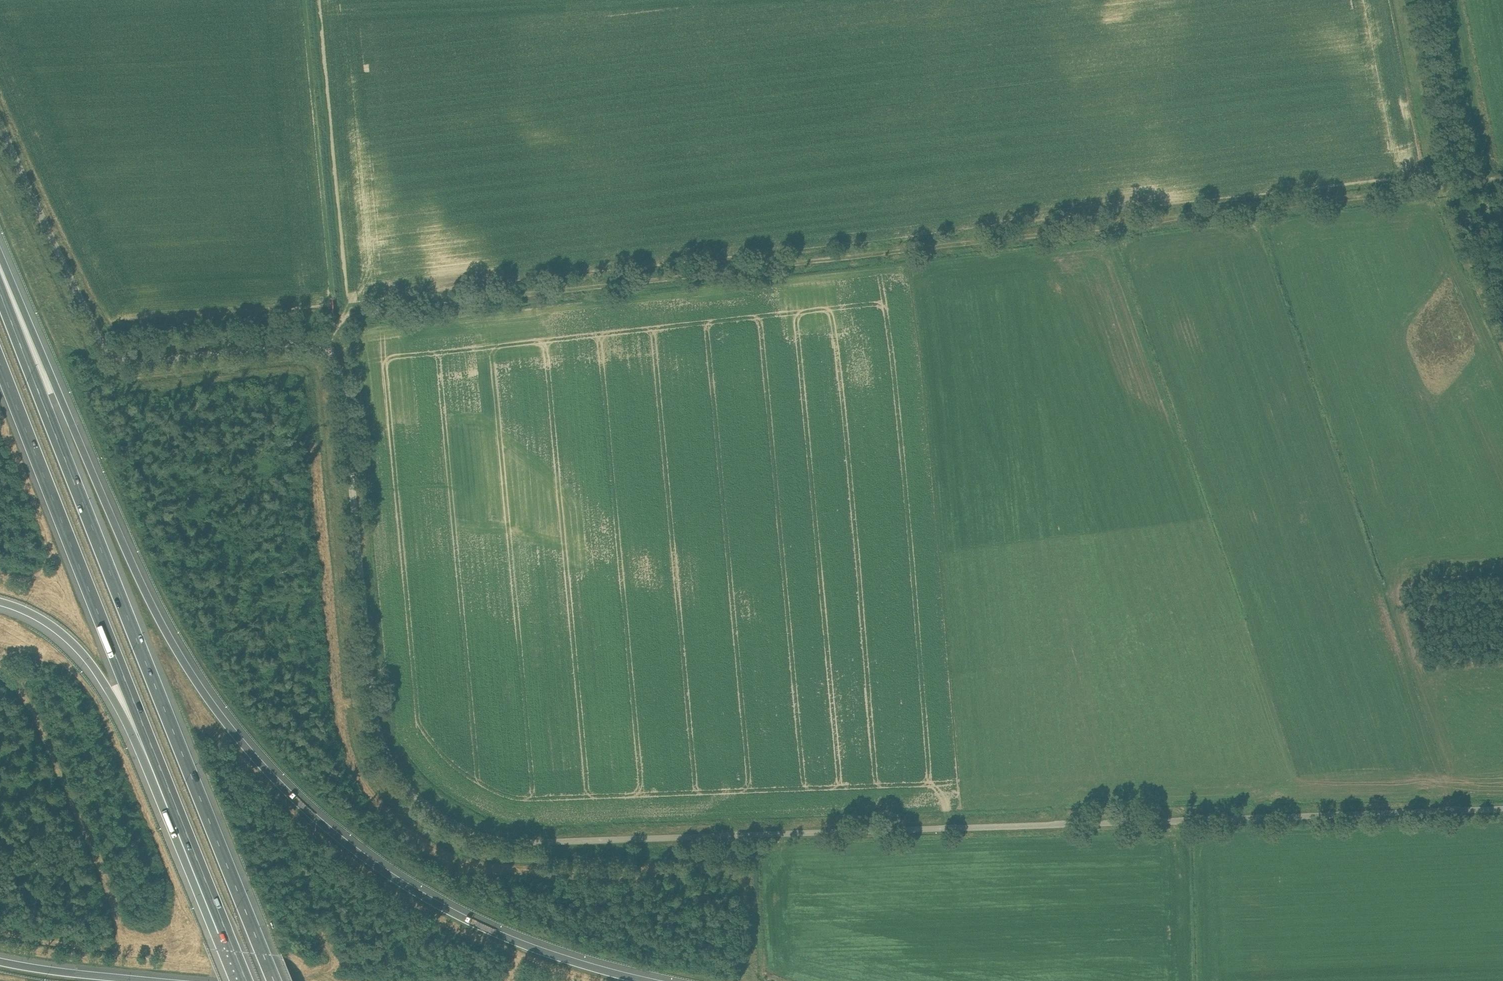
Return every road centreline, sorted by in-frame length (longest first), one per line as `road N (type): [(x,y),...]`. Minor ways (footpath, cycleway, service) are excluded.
road 1 (track): [(1502,178),(427,307),(345,324),(322,348)]
road 2 (unclassified): [(428,806),(467,829),(534,842),(1502,809)]
road 3 (motorway): [(646,980),(507,940),(450,912),(353,848),(260,761),(171,639),(0,252)]
road 4 (unclassified): [(428,806),(395,768),(375,713),(336,361),(306,344),(142,361),(118,357),(102,341),(0,123)]
road 5 (motorway): [(274,980),(0,290)]
road 6 (motorway): [(0,367),(164,776)]
road 7 (motorway): [(0,601),(48,623),(81,651),(146,762),(164,776)]
road 8 (motorway): [(164,776),(247,980)]
road 9 (track): [(1488,179),(1448,0)]
road 10 (motorway): [(140,980),(0,962)]

